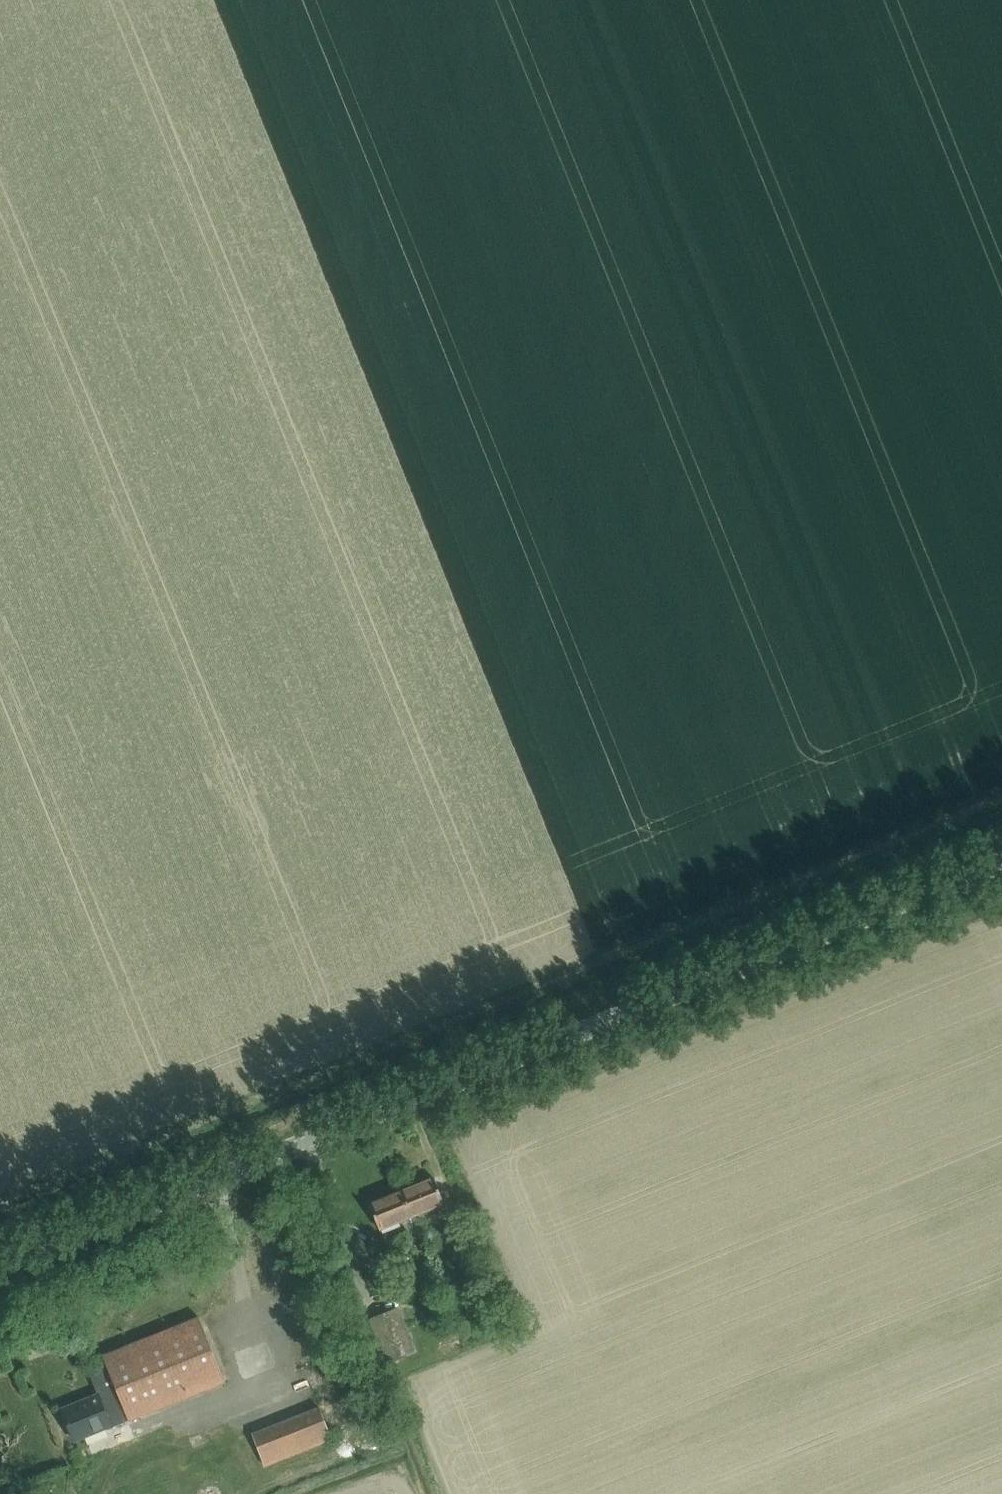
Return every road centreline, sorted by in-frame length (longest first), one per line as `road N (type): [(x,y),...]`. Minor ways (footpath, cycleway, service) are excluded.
road 1 (unclassified): [(0,1266),(1001,863)]

